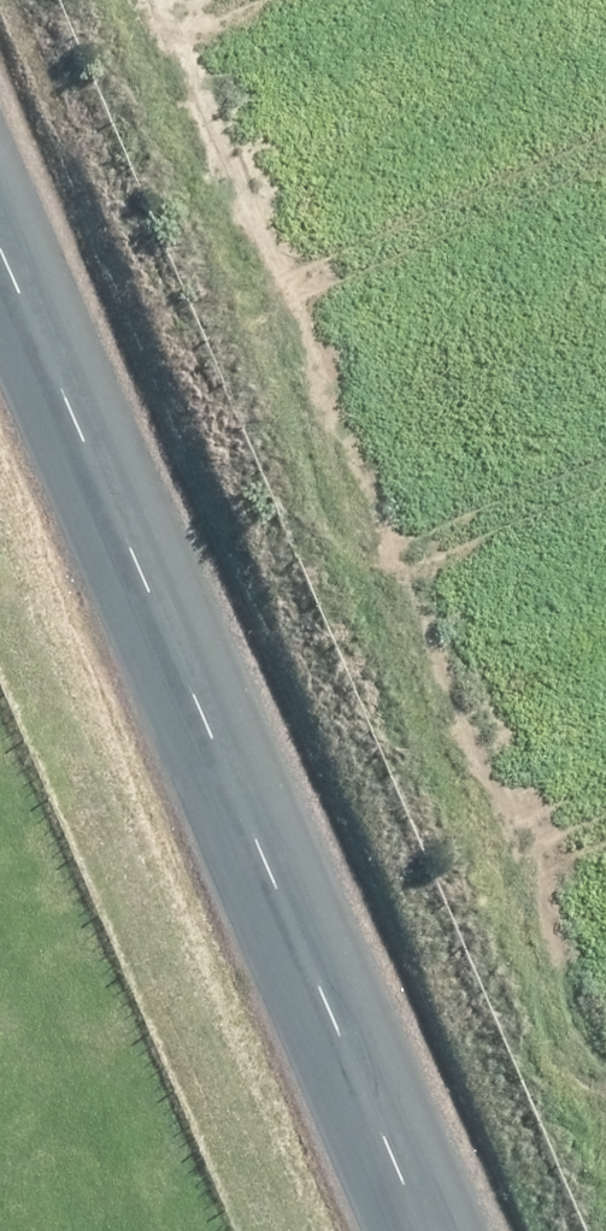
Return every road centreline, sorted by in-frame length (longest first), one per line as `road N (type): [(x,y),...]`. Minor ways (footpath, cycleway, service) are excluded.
road 1 (track): [(605,1053),(159,0)]
road 2 (unclassified): [(427,1230),(0,250)]

